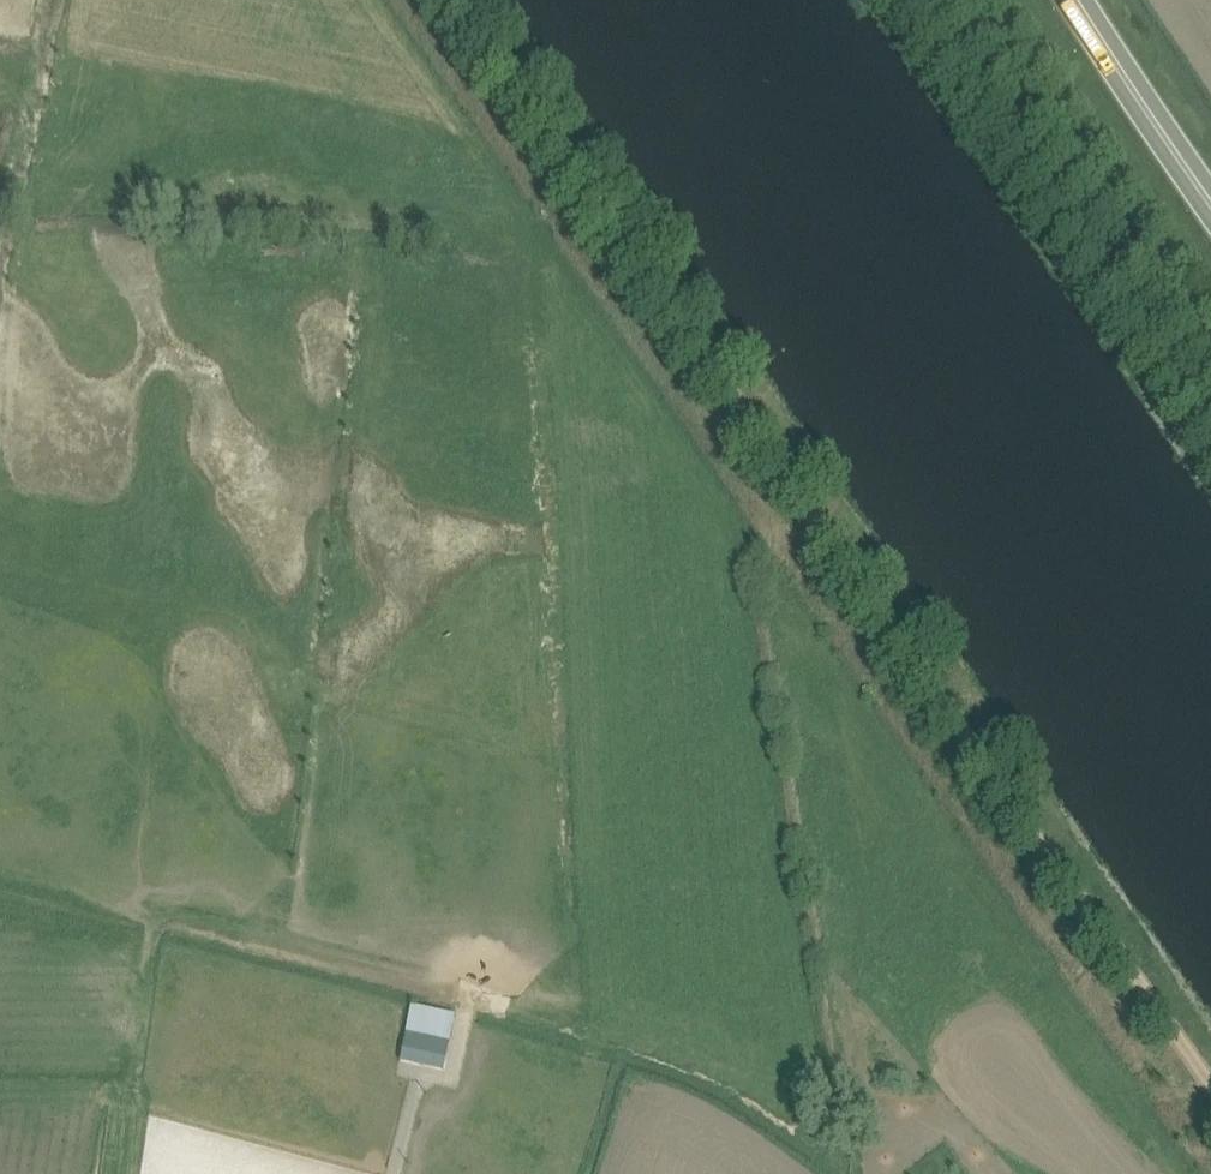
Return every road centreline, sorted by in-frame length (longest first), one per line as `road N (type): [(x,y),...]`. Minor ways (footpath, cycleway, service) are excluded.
road 1 (track): [(437,0),(867,614),(1210,1073)]
road 2 (primary): [(1210,201),(1077,0)]

